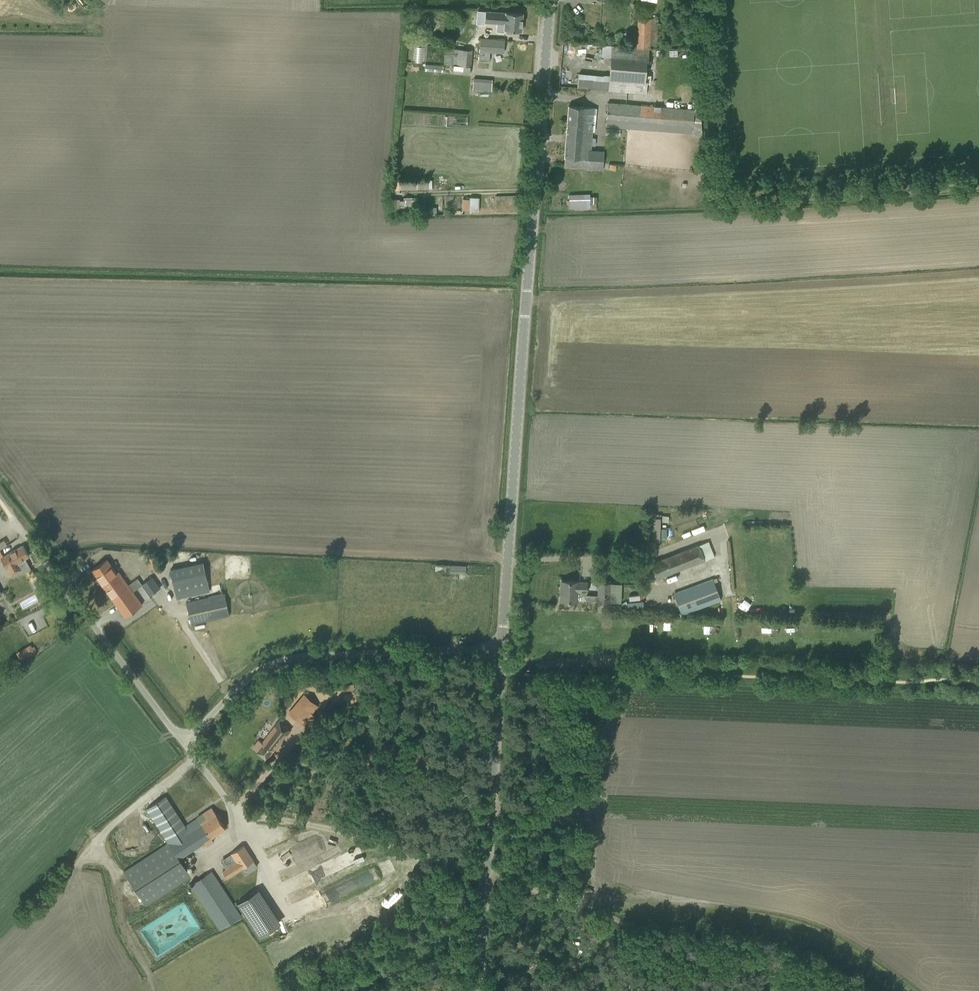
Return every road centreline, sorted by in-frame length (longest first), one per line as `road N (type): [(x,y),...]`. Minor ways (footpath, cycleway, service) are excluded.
road 1 (unclassified): [(503,648),(551,0)]
road 2 (track): [(238,815),(486,873),(681,952),(785,965),(830,990)]
road 3 (unclassified): [(182,742),(253,672),(280,658),(503,648)]
road 4 (unclassified): [(477,990),(503,648)]
road 5 (unclassified): [(182,742),(10,517)]

